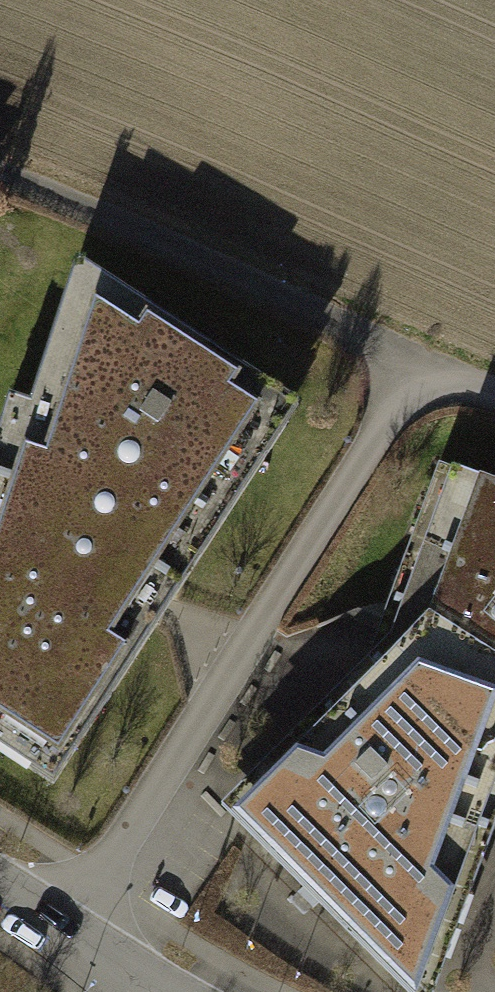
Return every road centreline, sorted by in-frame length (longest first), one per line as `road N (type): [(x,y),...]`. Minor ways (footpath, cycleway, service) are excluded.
road 1 (residential): [(63,928),(423,360)]
road 2 (residential): [(423,360),(0,173)]

